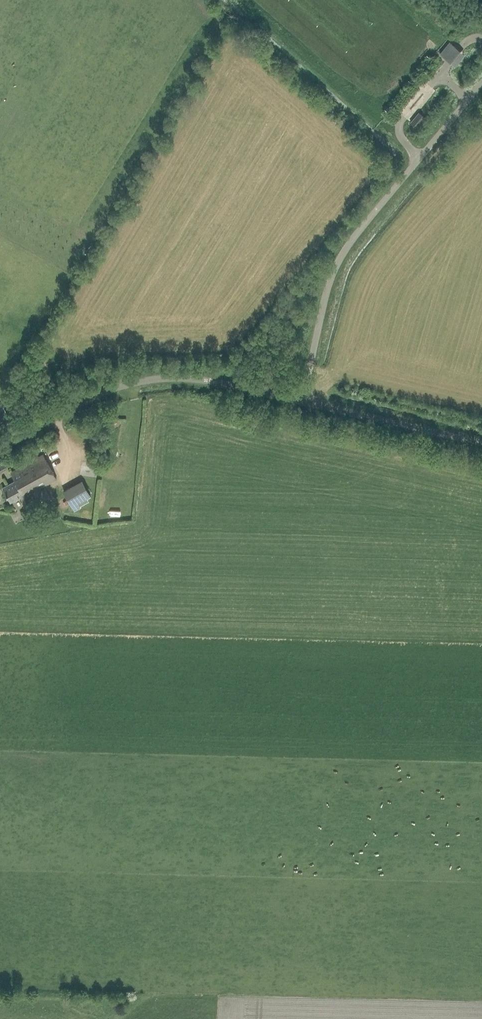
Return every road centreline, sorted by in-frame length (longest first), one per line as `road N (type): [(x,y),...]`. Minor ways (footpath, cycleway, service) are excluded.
road 1 (unclassified): [(302,401),(341,257),(481,82)]
road 2 (unclassified): [(0,447),(75,404),(157,379),(302,401)]
road 3 (unclassified): [(481,442),(302,401)]

